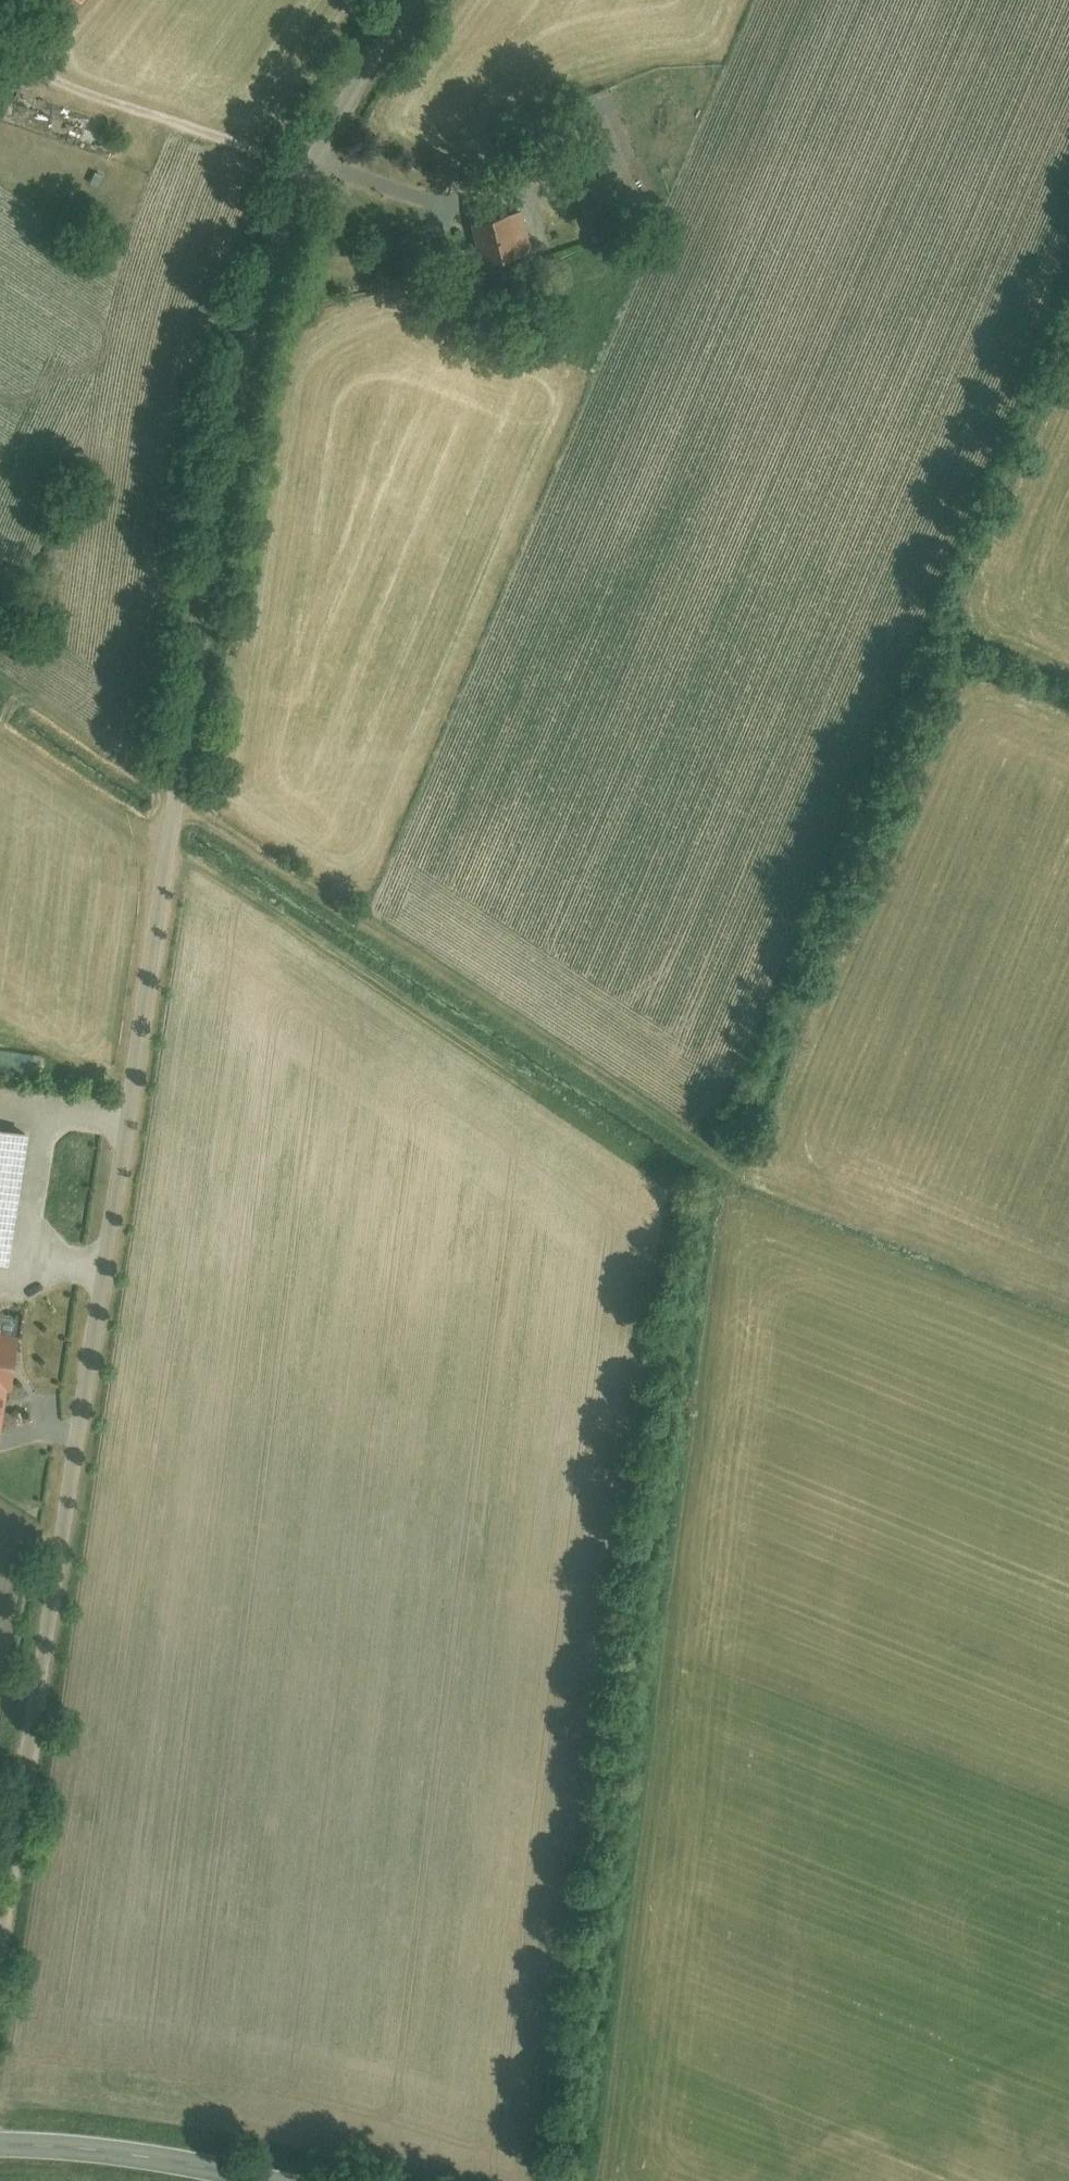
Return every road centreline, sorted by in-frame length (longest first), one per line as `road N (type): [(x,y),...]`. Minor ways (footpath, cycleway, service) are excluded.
road 1 (unclassified): [(0,1968),(269,287),(364,72),(417,0)]
road 2 (tertiary): [(0,2145),(123,2153),(257,2180)]

